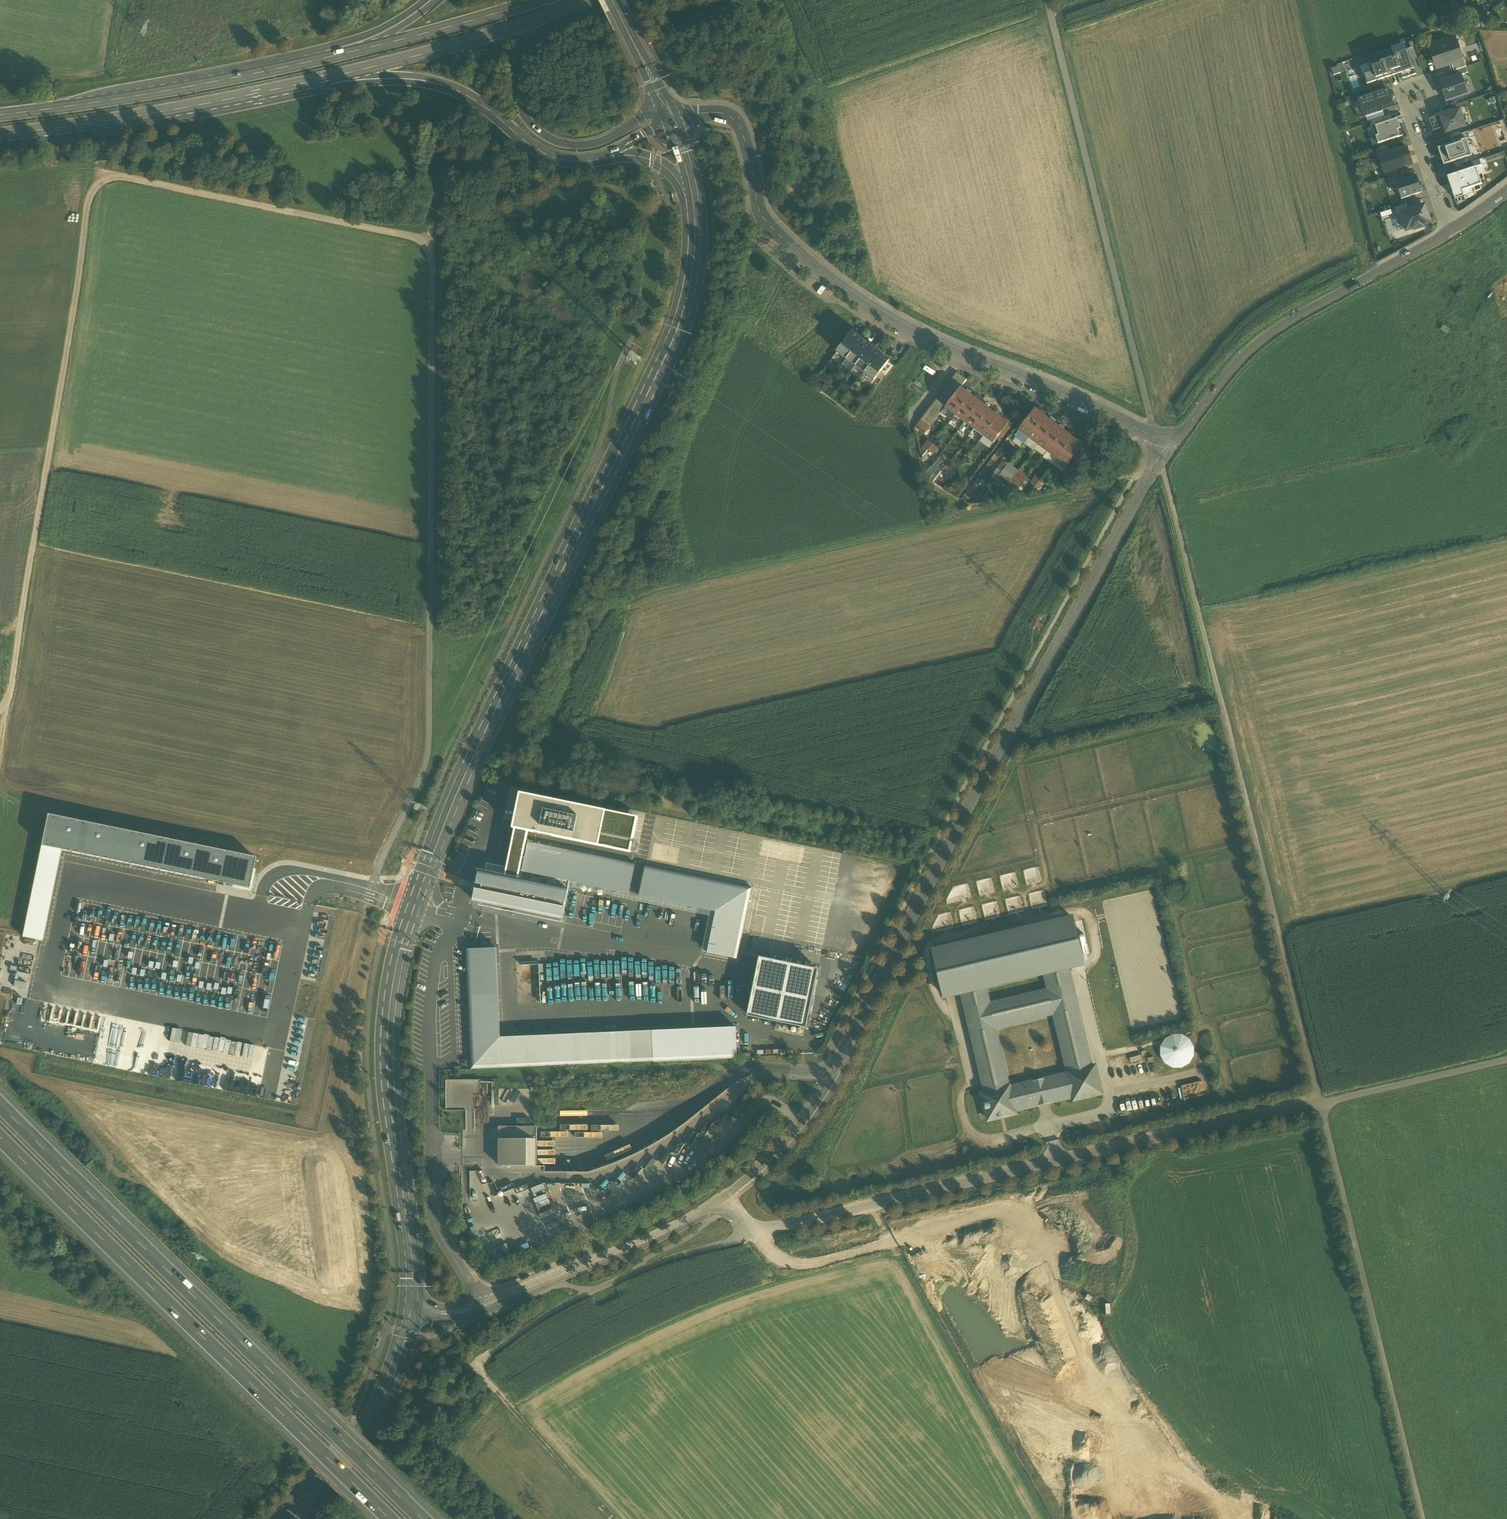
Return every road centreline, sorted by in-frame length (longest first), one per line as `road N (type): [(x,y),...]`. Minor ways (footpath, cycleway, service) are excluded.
road 1 (tertiary): [(412,1310),(387,1049),(402,941),(669,357),(695,270),(696,199)]
road 2 (unclassified): [(831,1078),(1154,467),(1161,440)]
road 3 (unclassified): [(1161,440),(920,335),(855,295),(759,208),(738,122),(712,110),(671,117)]
road 4 (unclassified): [(725,1200),(757,1232),(1322,1103)]
road 5 (motorway): [(421,1518),(0,1101)]
road 6 (motorway): [(0,1135),(387,1518)]
road 7 (track): [(872,1204),(1050,1518)]
road 8 (unclassified): [(1439,239),(1263,337),(1177,439),(1161,440)]
road 9 (unclassified): [(412,1310),(444,1313),(492,1303),(725,1200)]
road 10 (trunk): [(0,138),(120,123),(329,79)]
road 11 (trunk): [(319,60),(0,115)]
road 12 (trunk): [(671,117),(577,146),(558,143),(523,115),(514,78),(521,55),(584,5)]
road 13 (trunk): [(329,79),(390,78),(454,90),(548,155),(597,159)]
road 14 (trunk): [(329,79),(584,5)]
road 15 (tertiary): [(293,1518),(371,1423),(412,1310)]
road 16 (trunk): [(533,0),(319,60)]
road 17 (track): [(1506,1061),(1322,1103)]
road 18 (tertiary): [(671,117),(612,0)]
road 19 (trunk): [(434,0),(377,38),(319,60)]
road 20 (residential): [(1448,233),(1410,115)]

